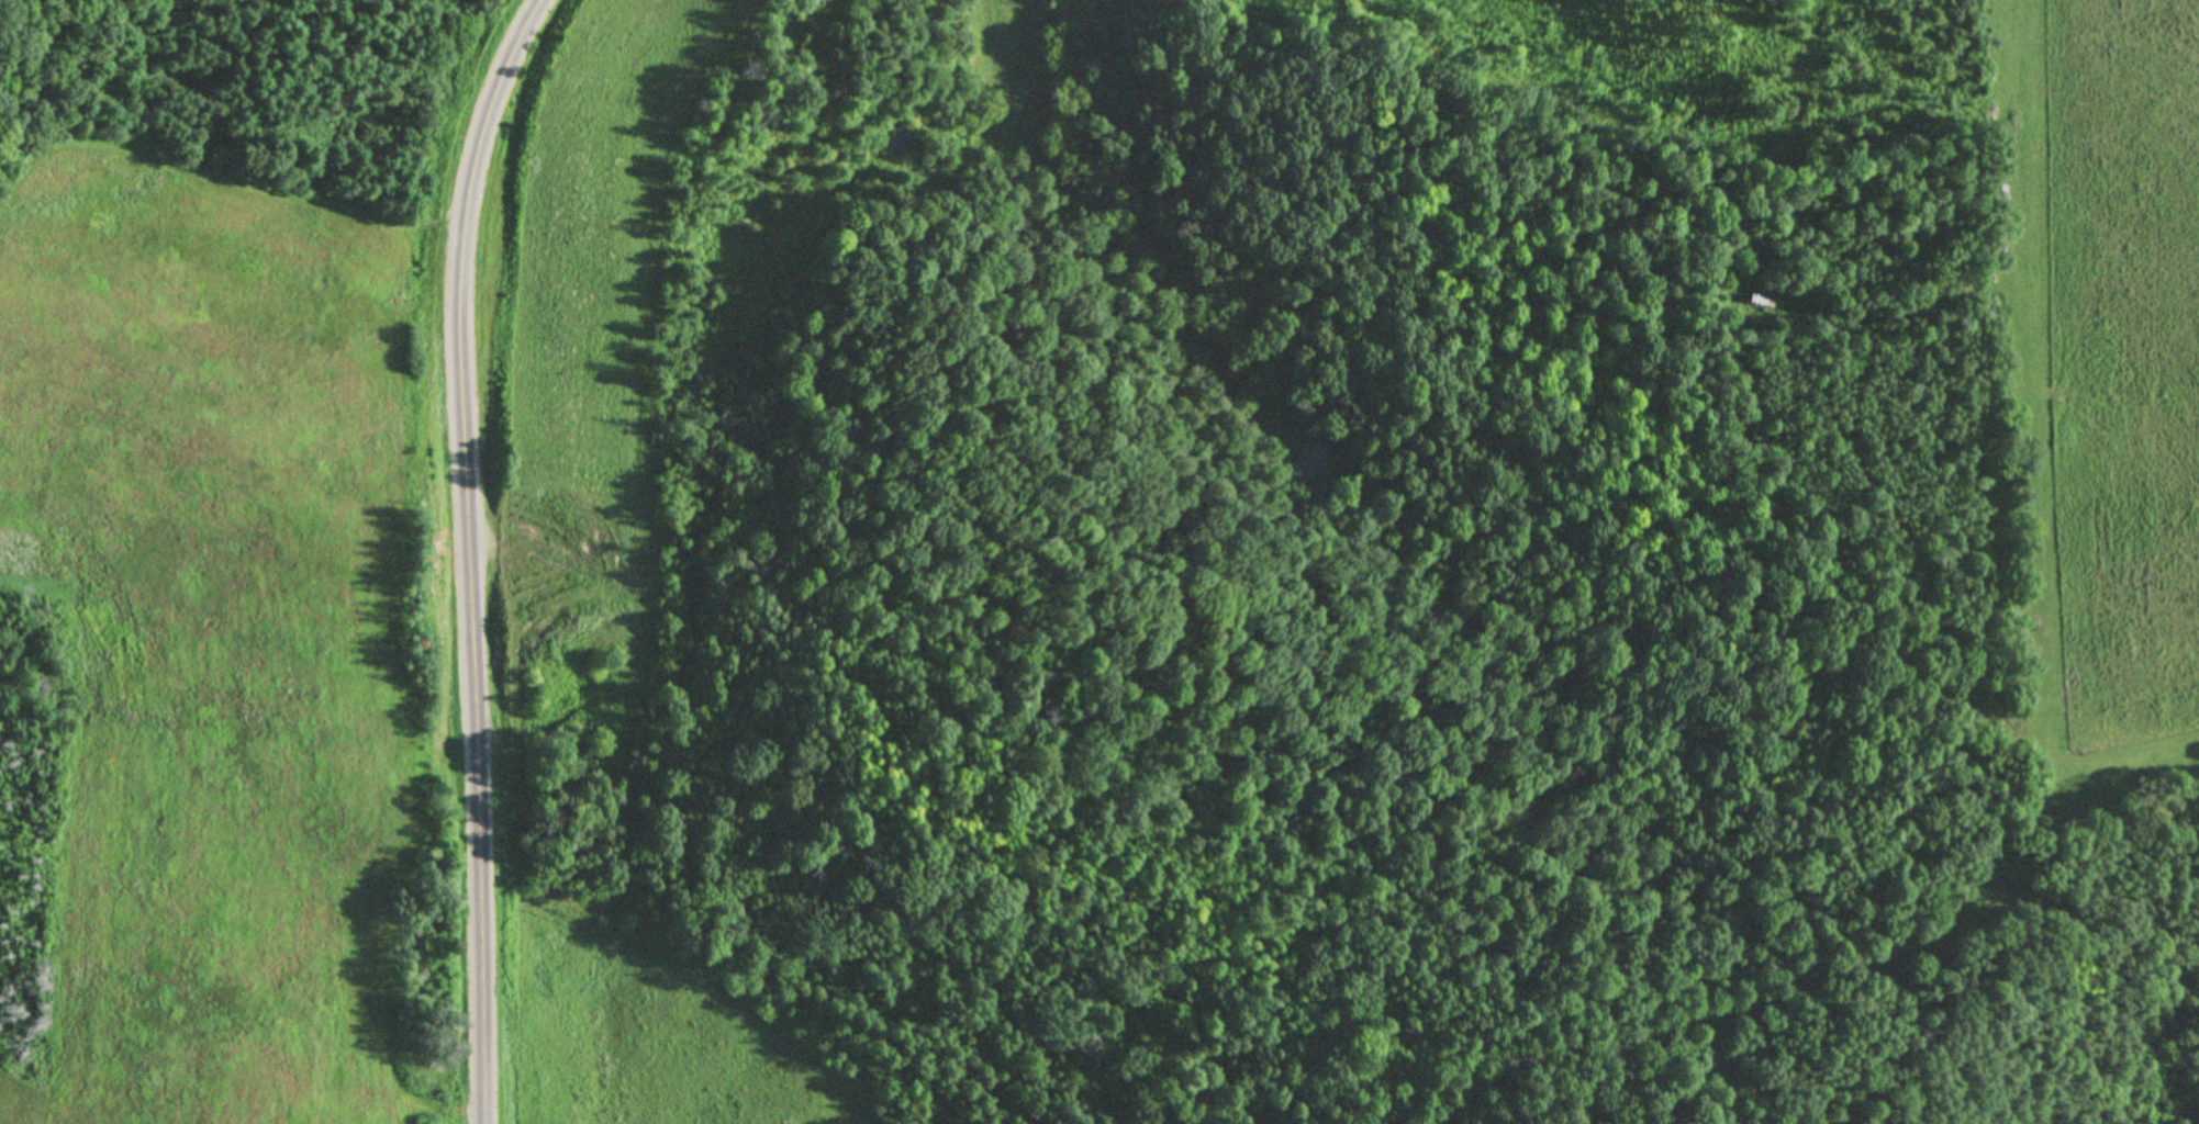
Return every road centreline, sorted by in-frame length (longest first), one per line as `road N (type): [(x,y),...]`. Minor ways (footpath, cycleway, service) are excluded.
road 1 (secondary): [(484,1123),(476,637),(482,192),(498,87),(543,0)]

